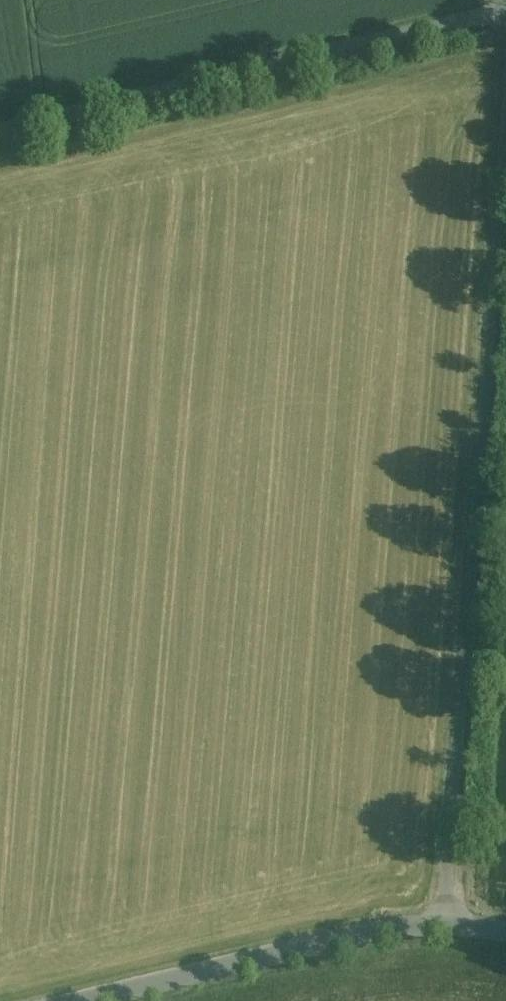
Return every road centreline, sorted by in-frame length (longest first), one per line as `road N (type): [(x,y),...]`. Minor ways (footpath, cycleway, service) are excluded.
road 1 (unclassified): [(505,96),(449,919)]
road 2 (unclassified): [(0,127),(505,7)]
road 3 (unclassified): [(449,919),(318,941),(81,1000)]

